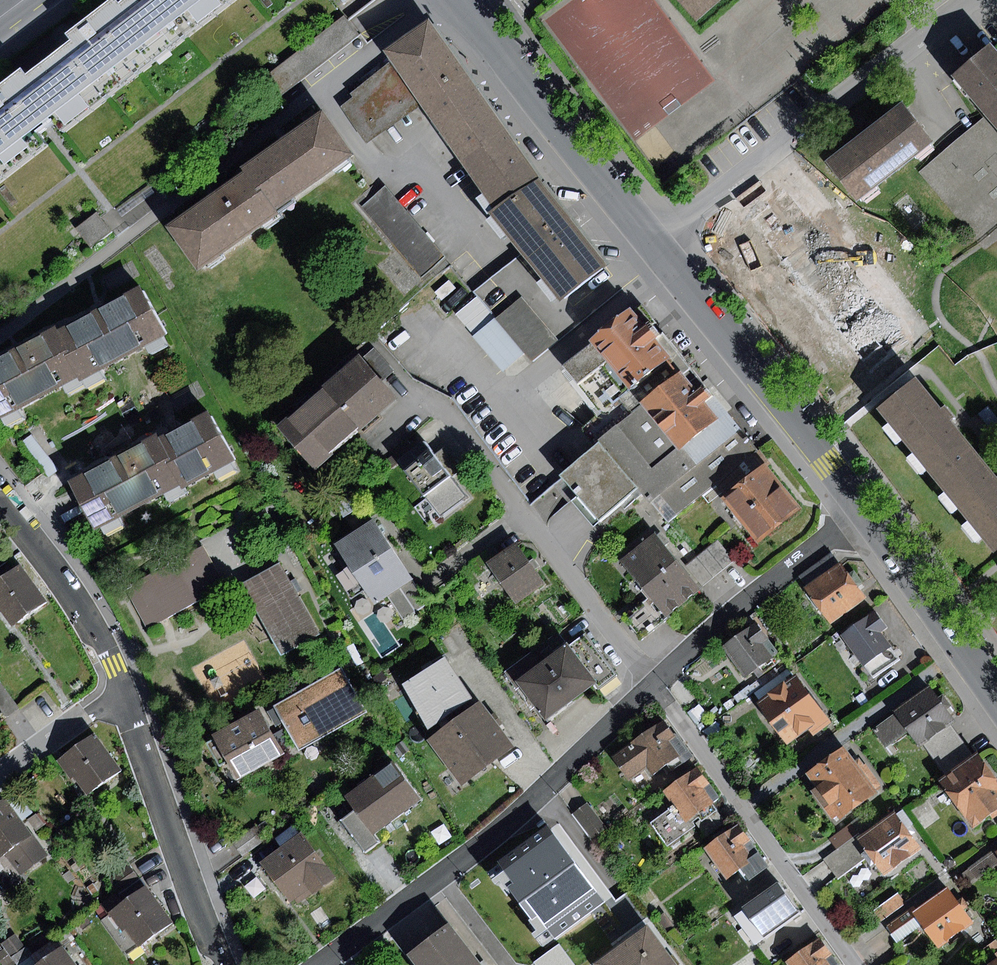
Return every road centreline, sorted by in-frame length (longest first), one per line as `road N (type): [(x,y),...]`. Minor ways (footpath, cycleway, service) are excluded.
road 1 (residential): [(653,686),(443,407),(403,388),(371,353)]
road 2 (residential): [(316,964),(516,818),(653,686)]
road 3 (residential): [(974,0),(659,252)]
road 4 (residential): [(852,964),(653,686)]
road 5 (residential): [(659,252),(865,510)]
road 6 (residential): [(470,0),(659,252)]
road 7 (residential): [(124,692),(225,964)]
road 8 (residential): [(653,686),(722,621),(865,510)]
road 9 (residential): [(0,499),(87,611),(124,692)]
road 10 (residential): [(865,510),(996,697)]
road 11 (residential): [(0,779),(124,692)]

